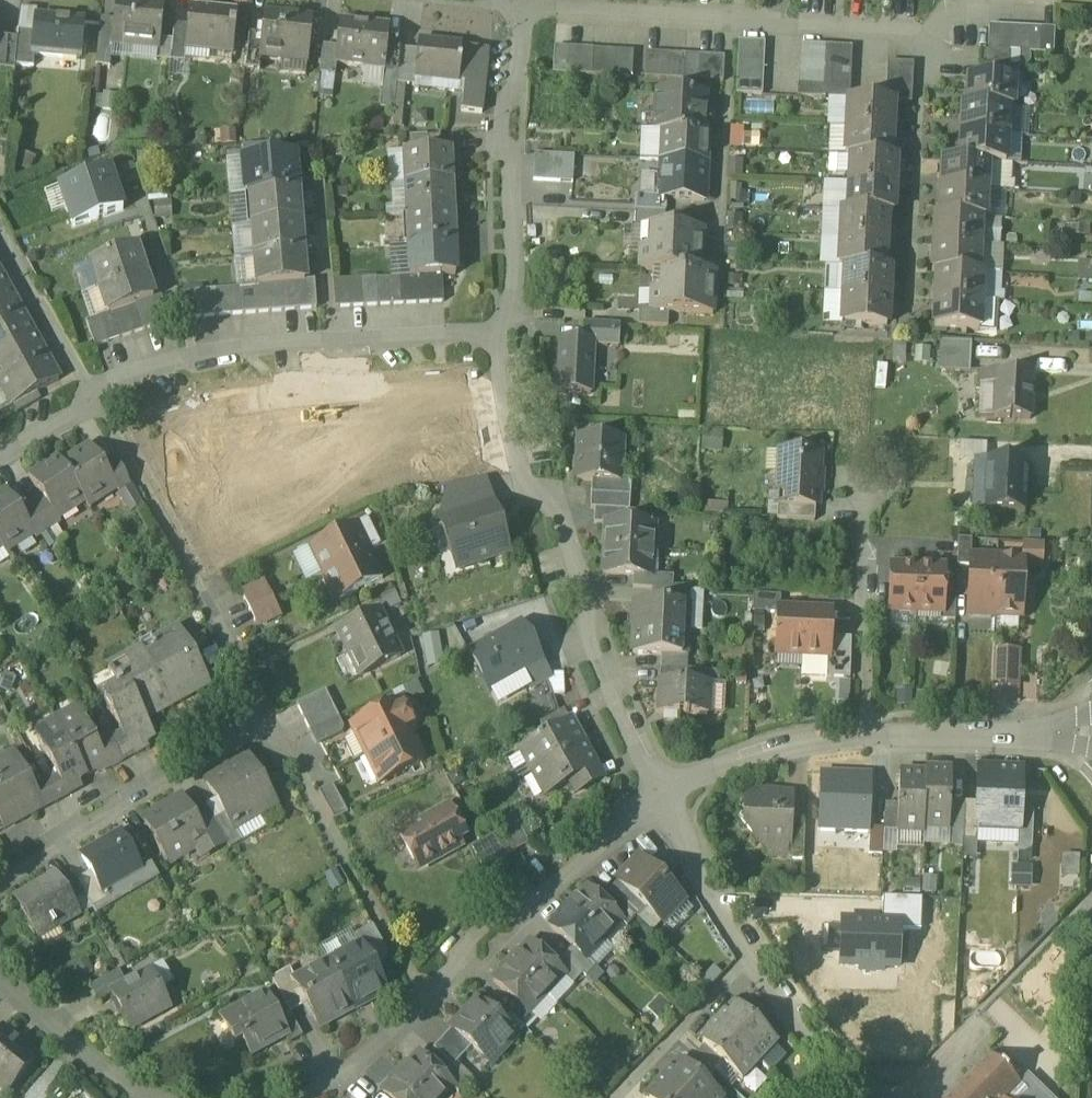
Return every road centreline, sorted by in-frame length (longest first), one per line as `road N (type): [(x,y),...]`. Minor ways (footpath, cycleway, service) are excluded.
road 1 (residential): [(0,450),(93,399),(193,366),(271,350),(511,340)]
road 2 (residential): [(663,796),(603,672),(534,484),(511,340)]
road 3 (residential): [(663,796),(491,927),(427,1005),(342,1085),(296,1097)]
road 4 (residential): [(944,0),(923,14),(838,15),(569,0)]
road 5 (residential): [(511,340),(515,0)]
road 6 (residential): [(263,711),(37,853),(0,885)]
road 7 (residential): [(861,730),(869,477)]
road 8 (residential): [(1091,735),(861,730)]
road 9 (residential): [(861,730),(707,773),(663,796)]
road 10 (residential): [(618,1097),(754,951)]
road 11 (residential): [(864,1097),(754,951)]
road 12 (residential): [(754,951),(663,796)]
road 13 (residential): [(133,1097),(0,980)]

